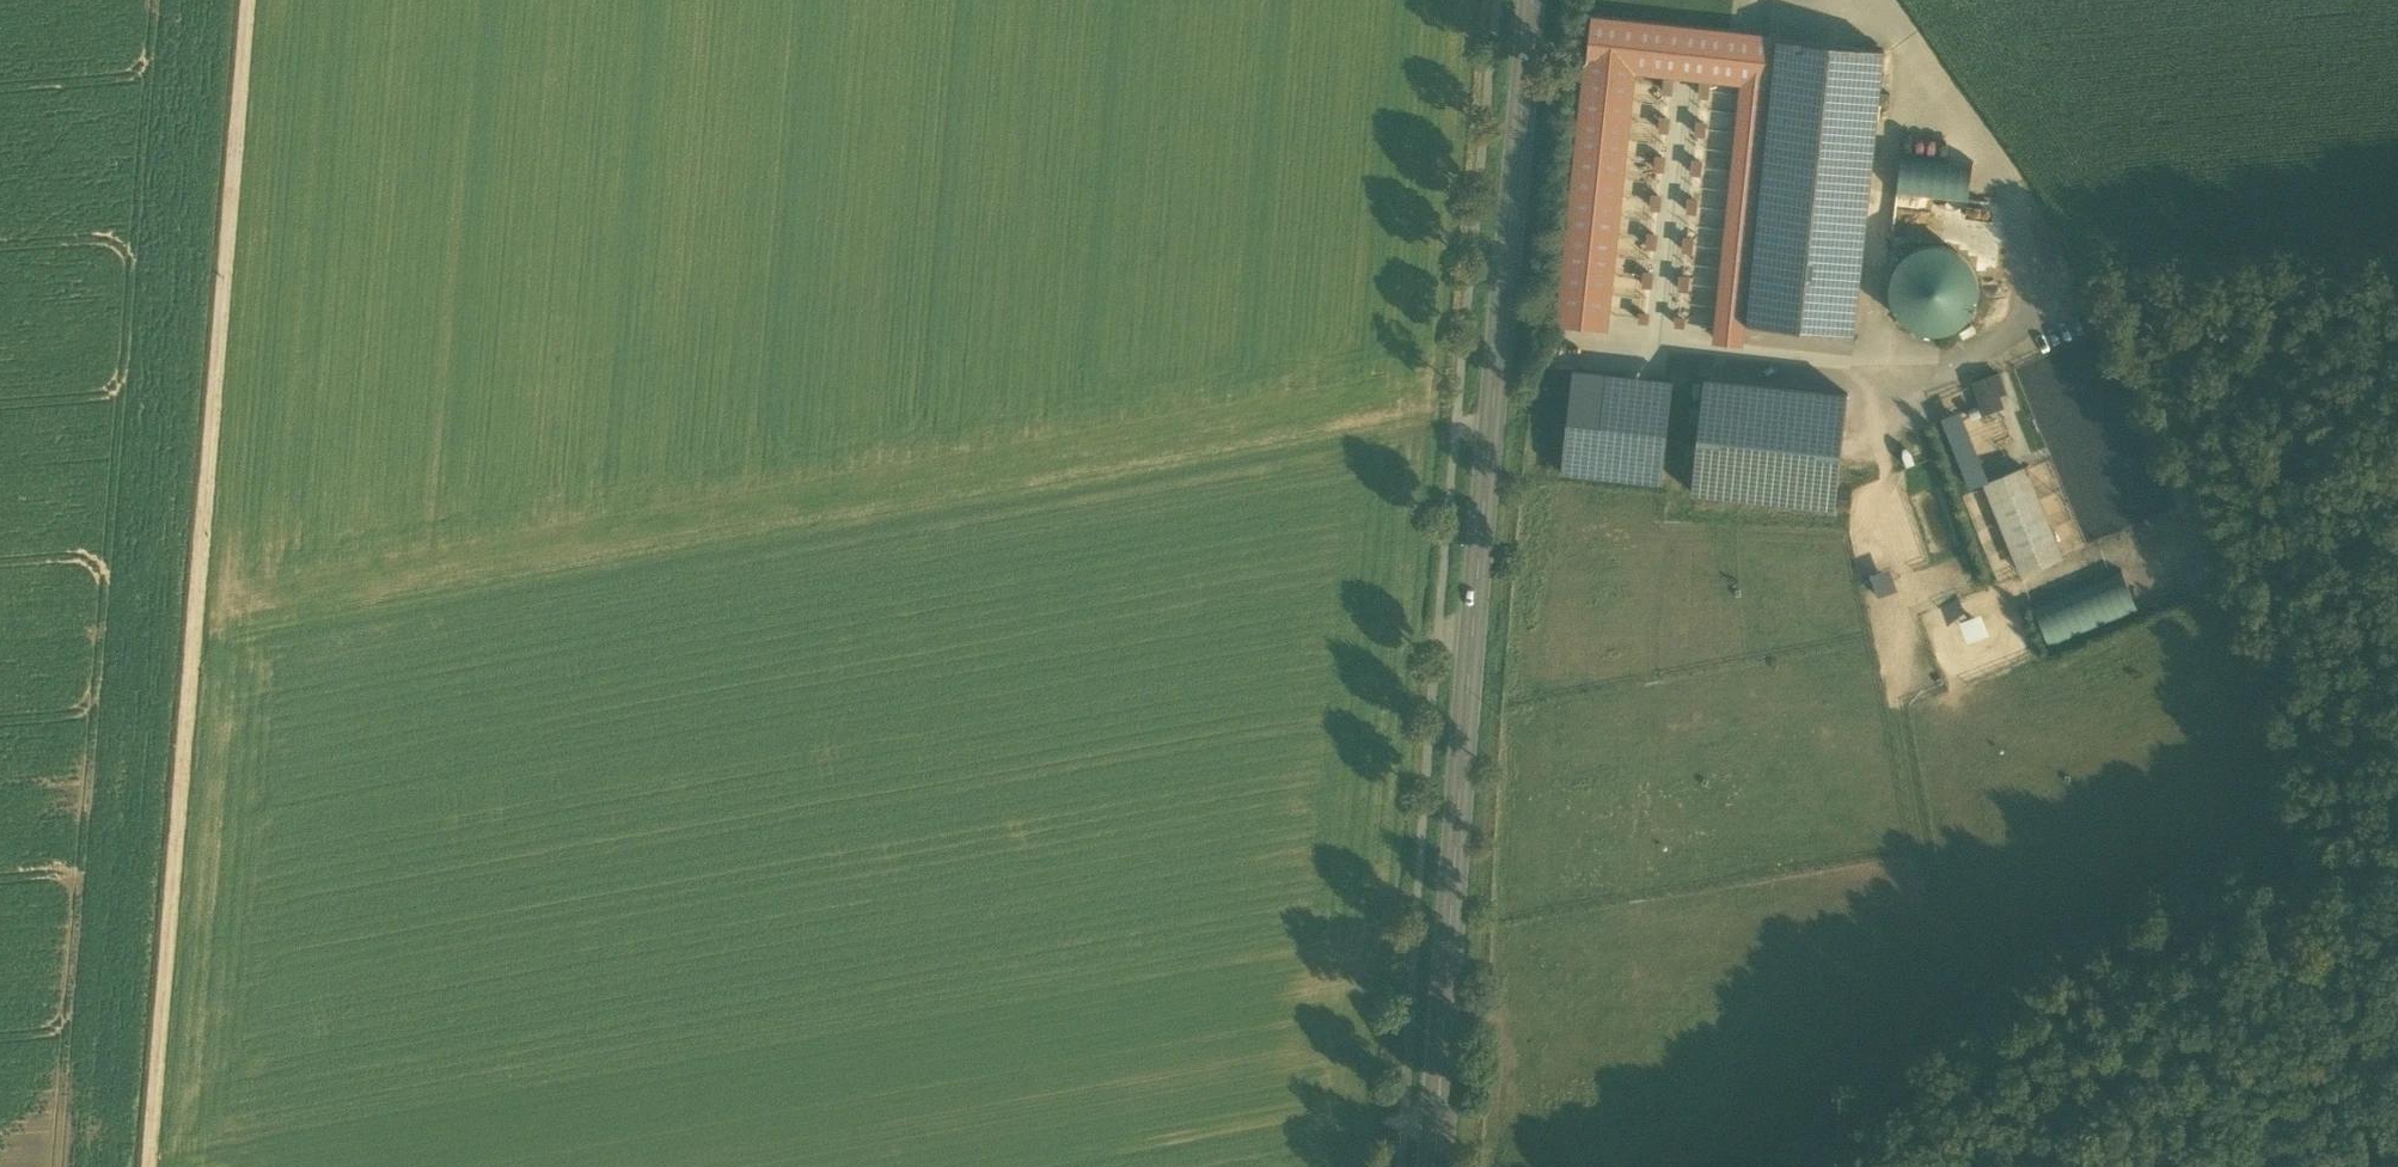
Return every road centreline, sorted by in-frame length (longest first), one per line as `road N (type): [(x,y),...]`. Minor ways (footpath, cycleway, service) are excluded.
road 1 (track): [(2375,1166),(2290,788),(2219,576),(2136,365),(2073,256),(1889,0)]
road 2 (track): [(149,1166),(248,0)]
road 3 (secondary): [(1530,0),(1477,565),(1436,1166)]

